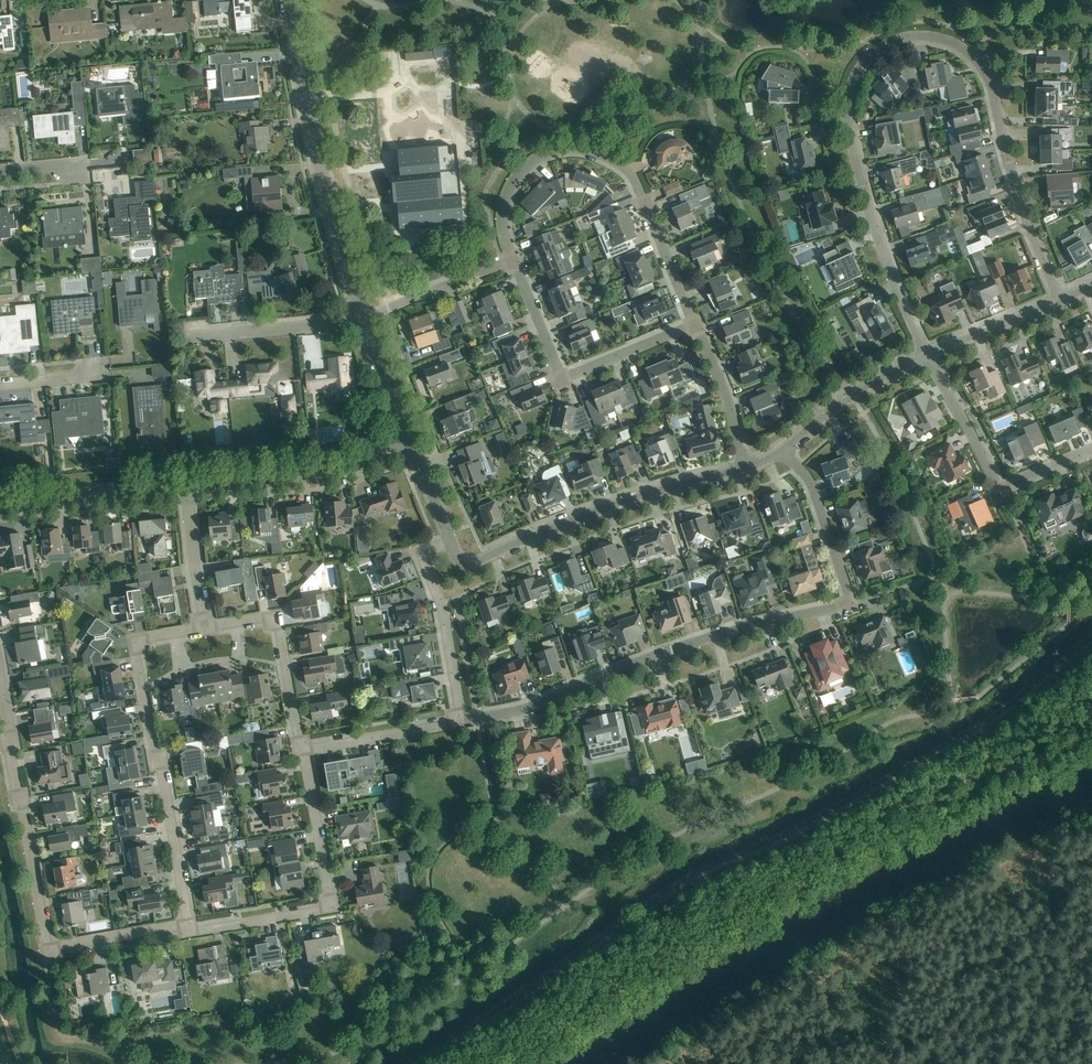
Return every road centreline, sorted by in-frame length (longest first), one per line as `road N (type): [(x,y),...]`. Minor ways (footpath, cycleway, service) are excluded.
road 1 (residential): [(1060,300),(978,62),(932,36),(883,45),(851,85),(849,126),(882,245),(927,355)]
road 2 (residential): [(462,722),(525,709),(706,638),(853,604),(813,487),(782,452)]
road 3 (residential): [(183,927),(56,947),(46,940),(0,674)]
road 4 (residential): [(695,324),(632,175),(596,152),(553,151),(519,175),(502,216),(514,260)]
road 5 (residential): [(183,927),(162,770),(136,656),(150,637),(205,627)]
road 6 (residential): [(363,316),(320,168),(289,0)]
road 7 (residential): [(303,750),(327,903),(199,931),(183,927)]
road 8 (residential): [(464,562),(628,499),(744,468)]
road 9 (residential): [(514,260),(563,375),(695,324)]
road 10 (residential): [(927,355),(996,483),(1091,448)]
road 11 (residential): [(186,485),(298,474),(411,443)]
road 12 (residential): [(303,750),(277,622),(262,617),(205,627)]
road 13 (residential): [(462,722),(424,555),(451,542)]
road 14 (residential): [(0,503),(186,485)]
road 15 (residential): [(782,452),(851,396),(927,355)]
road 16 (residential): [(198,331),(363,316)]
road 17 (residential): [(303,750),(462,722)]
road 18 (residential): [(363,316),(514,260)]
road 19 (residential): [(744,468),(729,403),(695,324)]
road 20 (residential): [(927,355),(1060,300)]
road 21 (residential): [(205,627),(186,485)]
road 22 (residential): [(411,443),(363,316)]

